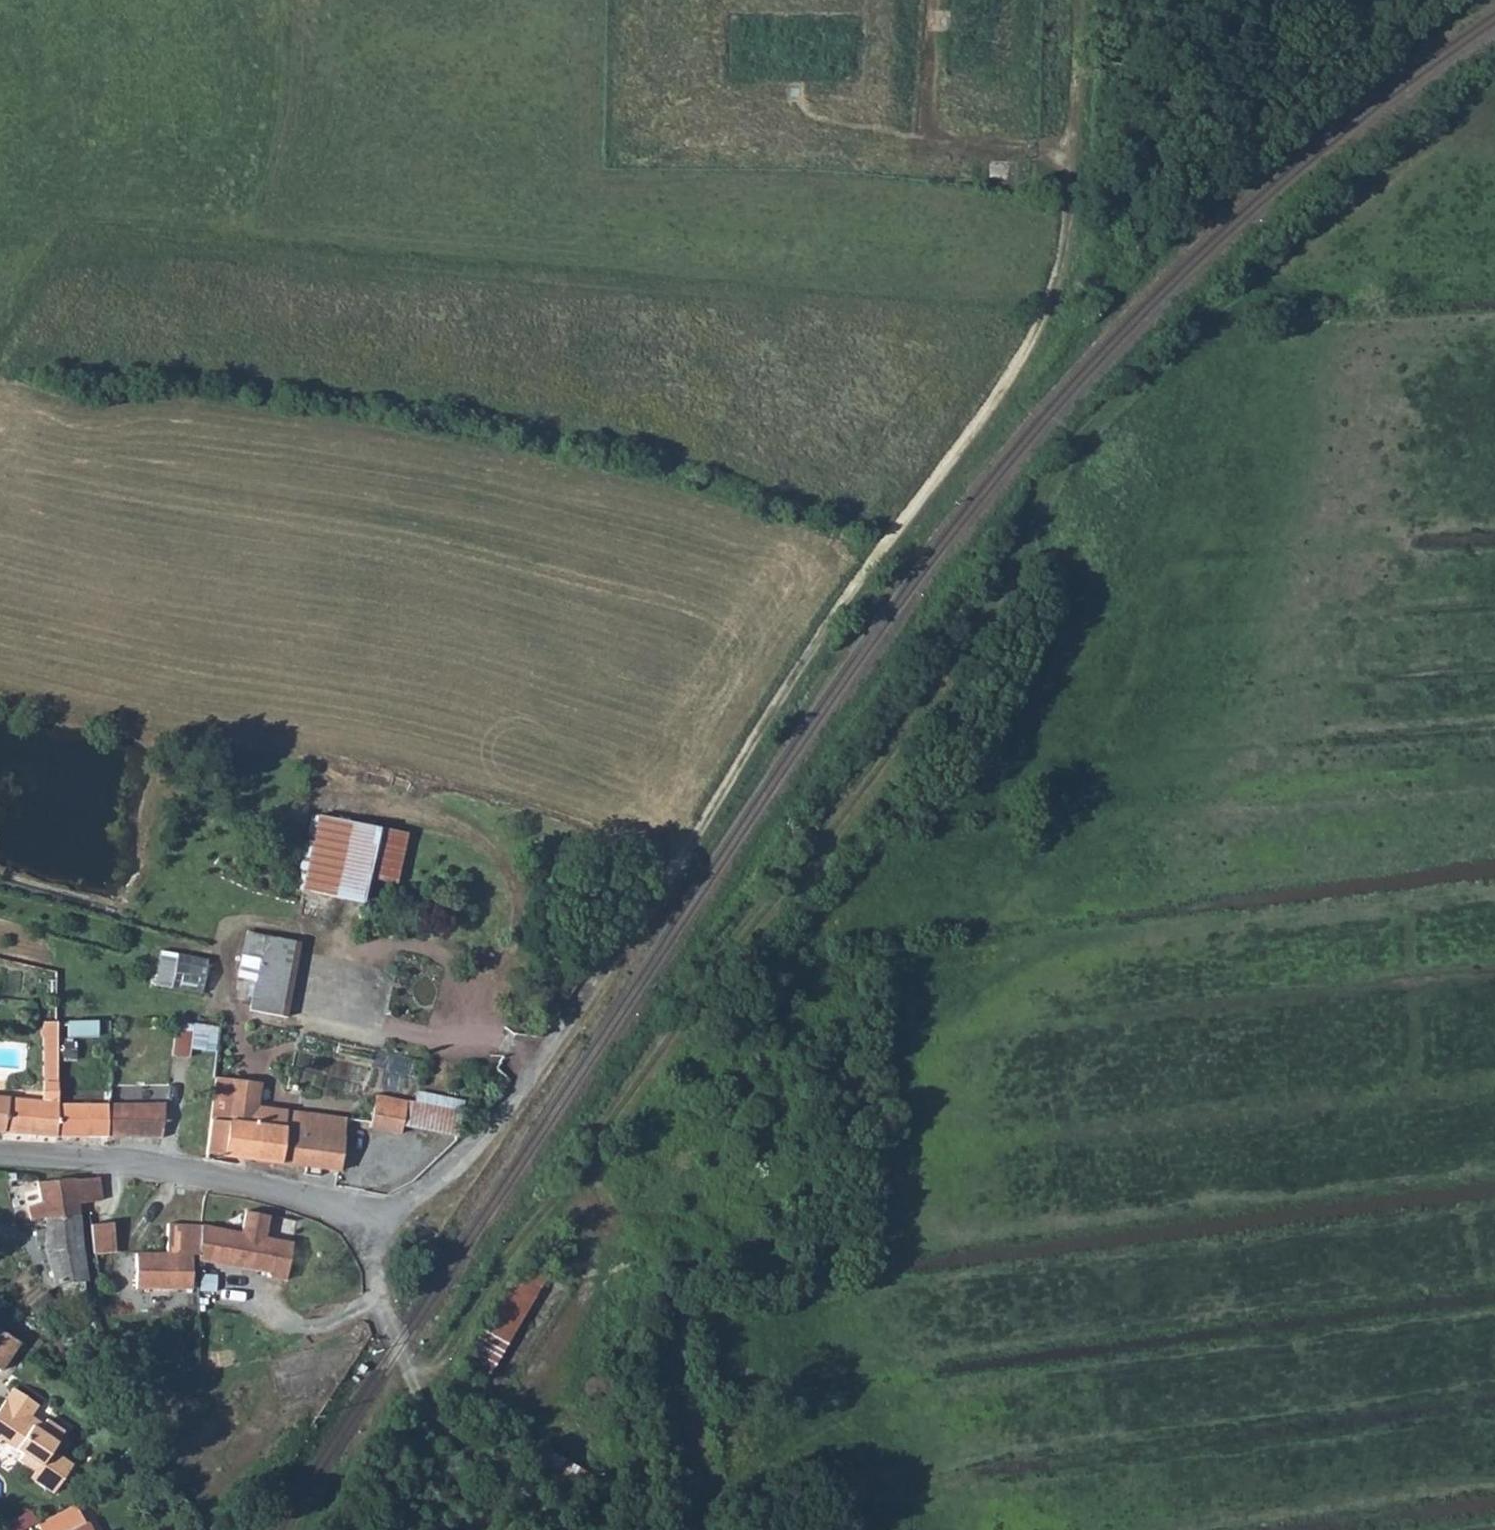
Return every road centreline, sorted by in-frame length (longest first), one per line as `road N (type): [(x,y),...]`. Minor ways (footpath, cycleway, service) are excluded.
road 1 (track): [(560,1529),(431,1420),(396,1350),(371,1267),(369,1225),(422,1203),(495,1129),(685,855),(830,619),(1029,351),(1058,280),(1087,0)]
road 2 (unclassified): [(0,1157),(262,1187),(369,1225)]

